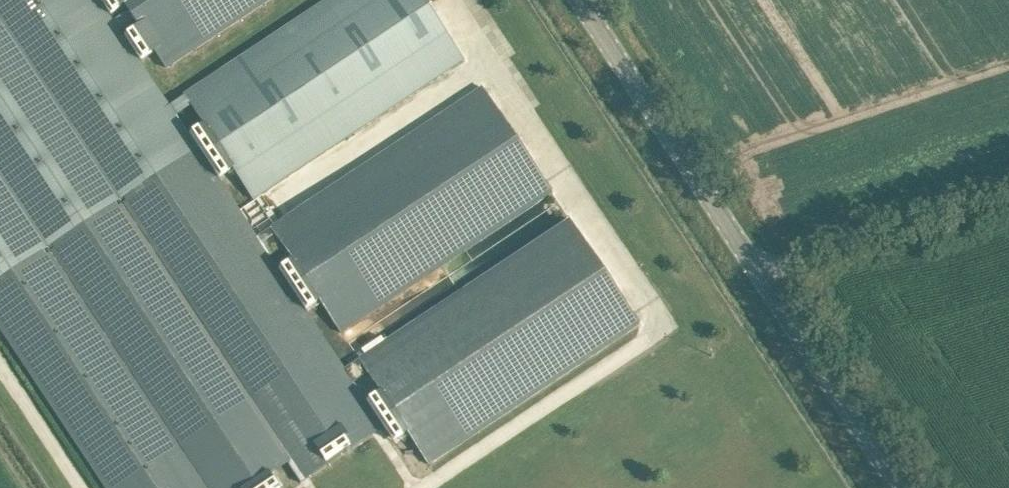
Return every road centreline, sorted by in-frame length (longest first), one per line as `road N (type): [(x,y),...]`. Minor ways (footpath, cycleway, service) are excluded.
road 1 (tertiary): [(754,269),(581,0)]
road 2 (unclassified): [(754,269),(1008,182)]
road 3 (tertiary): [(900,487),(754,269)]

